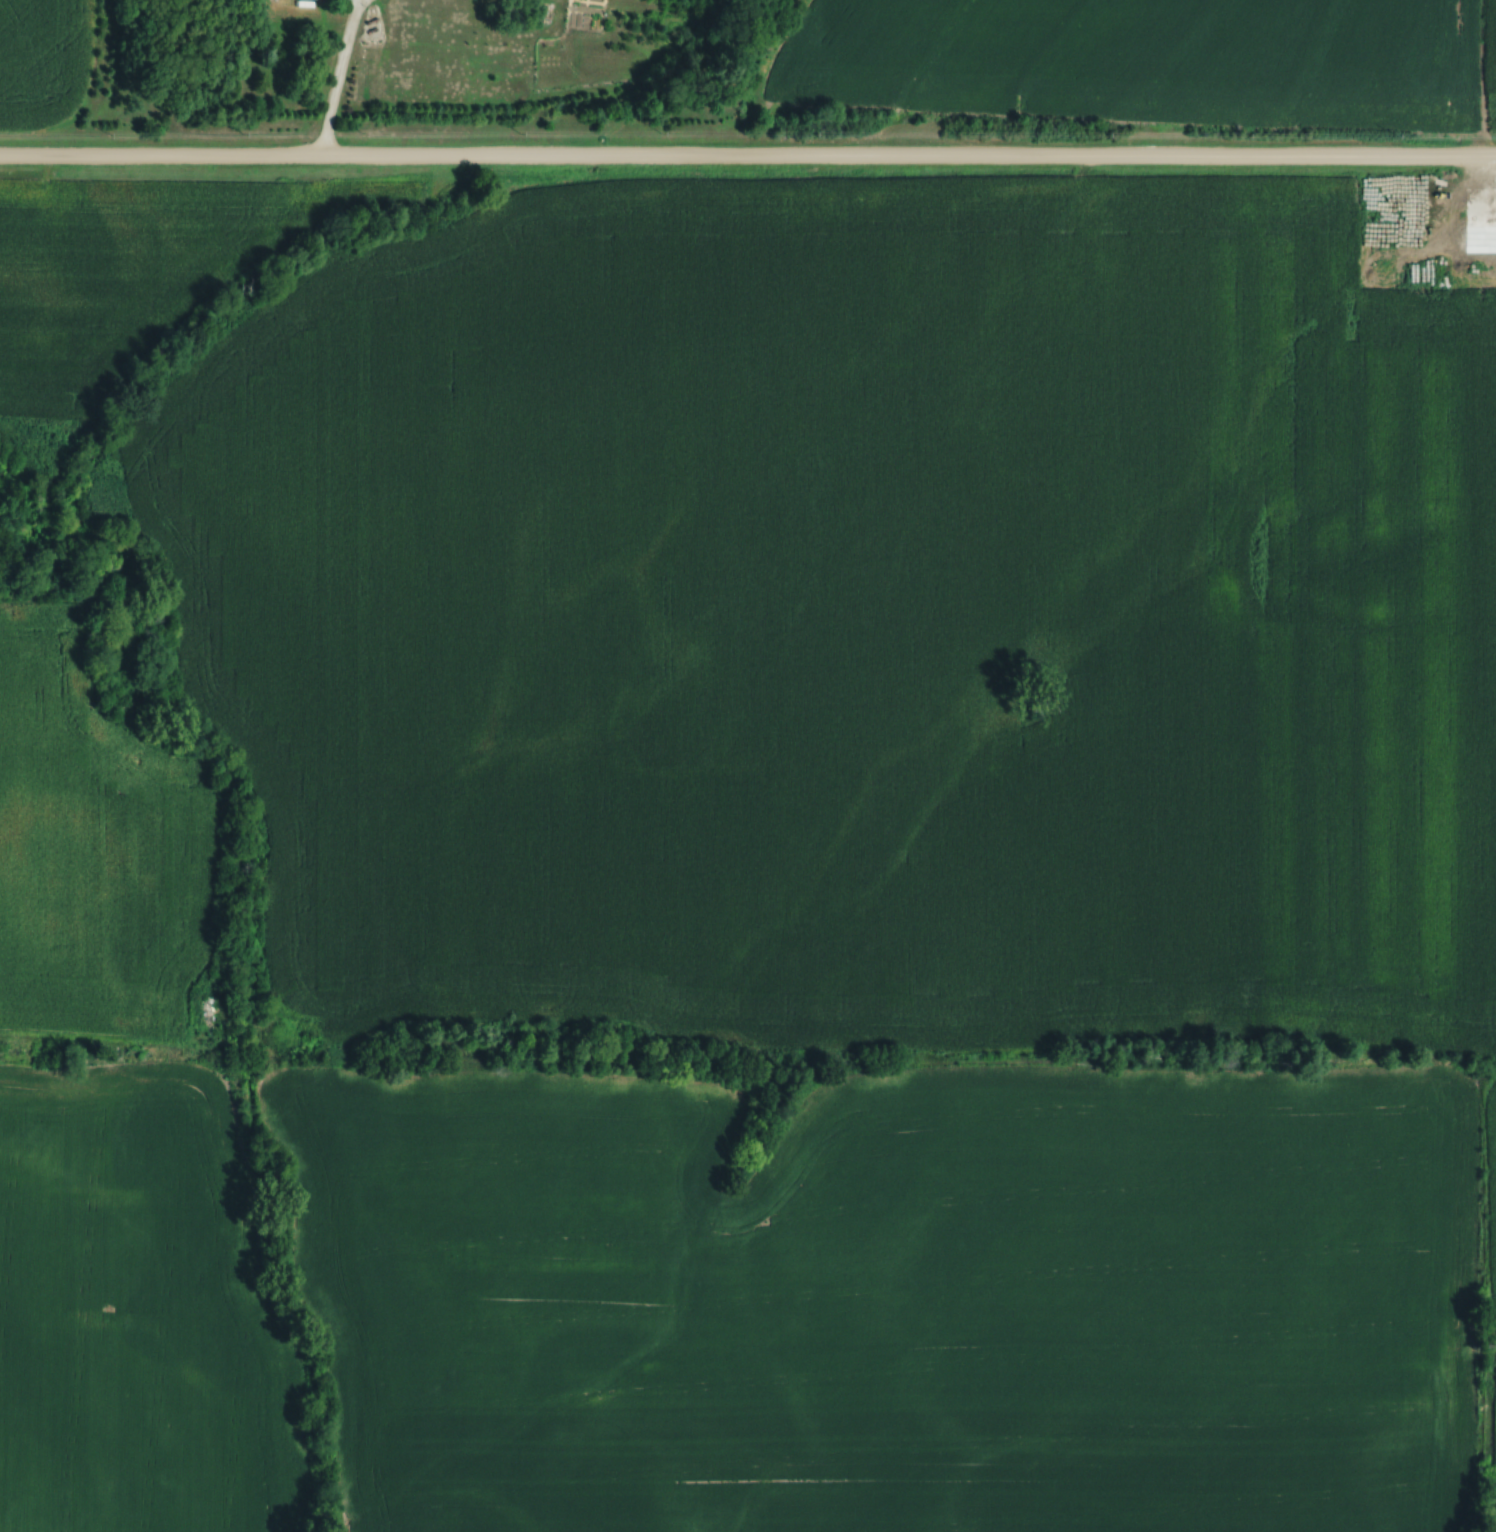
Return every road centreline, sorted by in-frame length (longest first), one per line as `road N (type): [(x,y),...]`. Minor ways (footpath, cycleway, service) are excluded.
road 1 (residential): [(1495,162),(0,158)]

